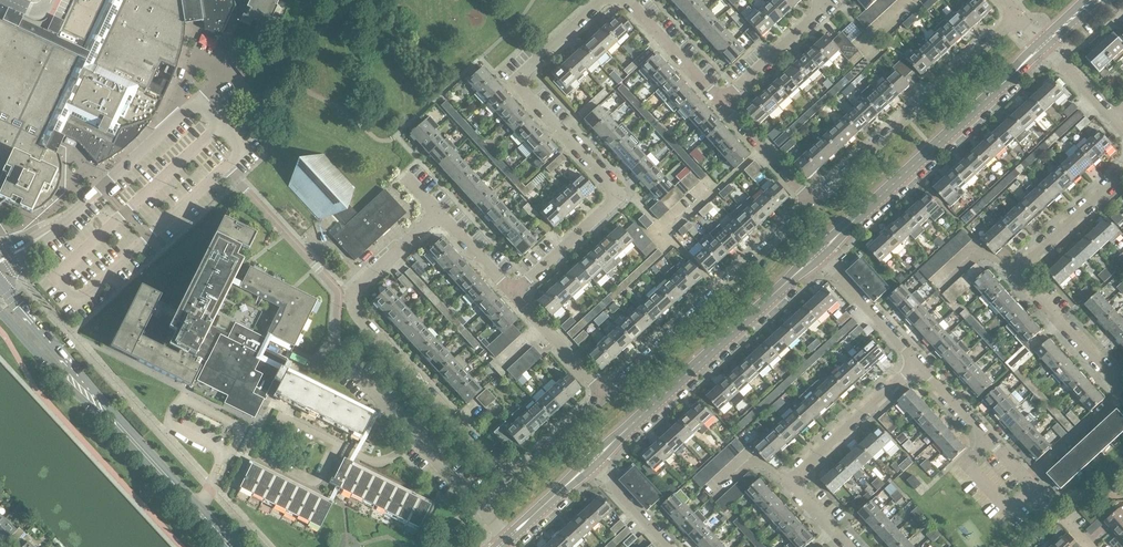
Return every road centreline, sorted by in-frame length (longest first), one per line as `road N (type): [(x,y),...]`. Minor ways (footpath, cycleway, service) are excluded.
road 1 (residential): [(1044,468),(1122,394),(1009,270),(1122,163)]
road 2 (residential): [(515,292),(621,196),(514,79),(603,0)]
road 3 (tertiary): [(590,465),(820,253)]
road 4 (unclassified): [(32,243),(197,101),(243,152),(225,167)]
road 5 (tertiary): [(820,253),(1043,48)]
road 6 (residential): [(607,395),(814,205)]
road 7 (residential): [(814,205),(1016,19)]
road 8 (residential): [(339,299),(335,349),(480,511)]
road 9 (residential): [(850,546),(788,480),(918,362)]
road 10 (residential): [(513,481),(359,318),(352,297)]
road 11 (tertiary): [(230,546),(79,385)]
road 12 (residential): [(918,362),(1047,513),(1062,517)]
road 13 (residential): [(225,167),(339,299)]
road 14 (residential): [(721,103),(826,0)]
road 15 (residential): [(820,253),(918,362)]
road 16 (residential): [(721,103),(626,0)]
road 17 (residential): [(607,395),(515,292)]
road 18 (residential): [(814,205),(721,103)]
road 19 (tertiary): [(79,385),(72,364),(0,280)]
road 20 (residential): [(513,481),(607,395)]
road 21 (residential): [(352,297),(441,212)]

